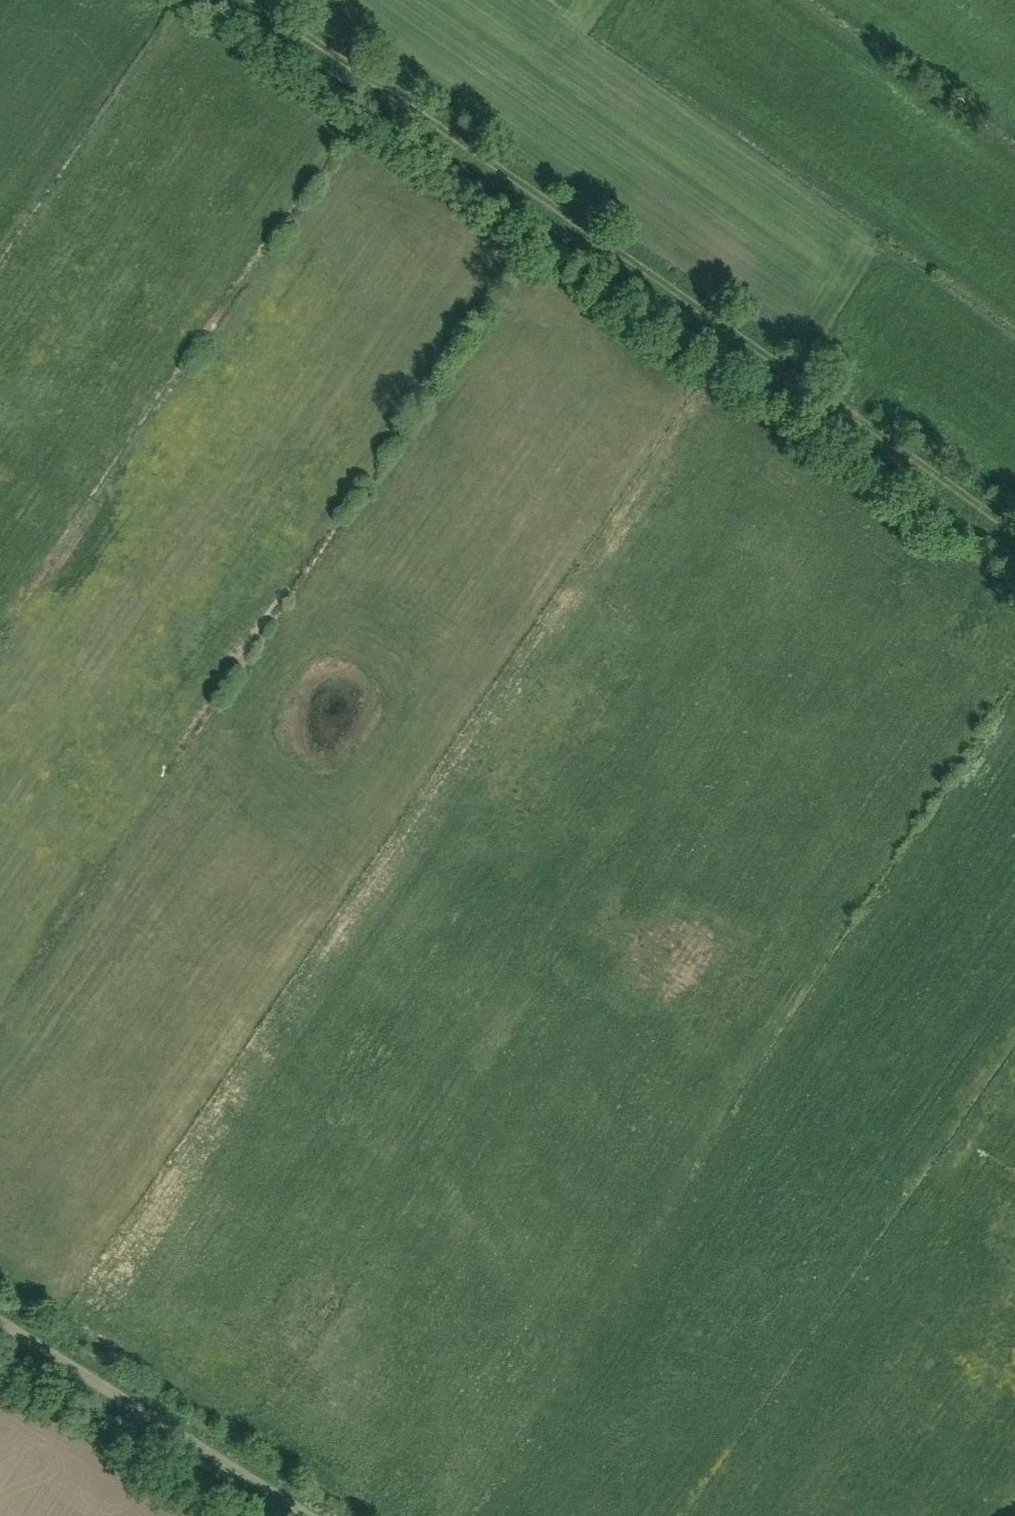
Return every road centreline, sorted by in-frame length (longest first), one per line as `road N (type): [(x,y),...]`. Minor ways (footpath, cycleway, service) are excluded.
road 1 (track): [(252,0),(1014,542)]
road 2 (unclassified): [(298,1515),(0,1335)]

